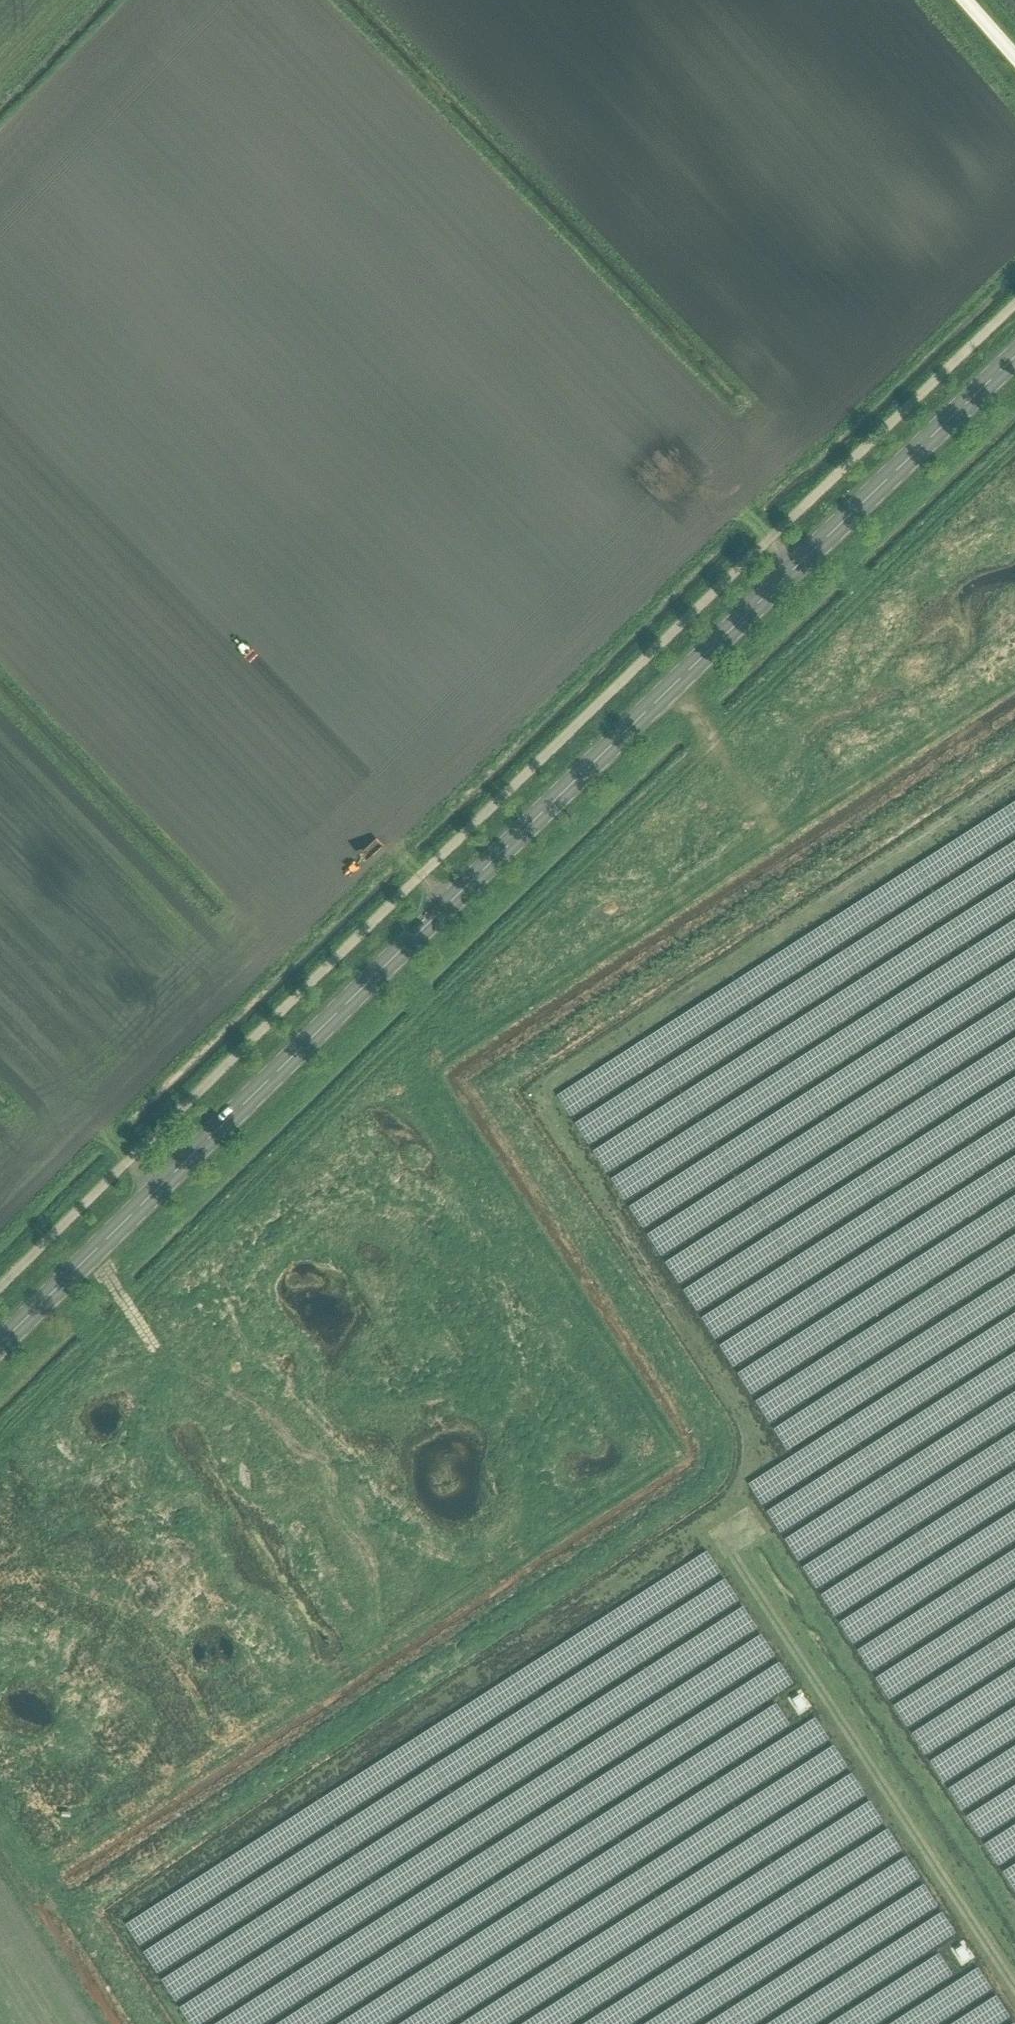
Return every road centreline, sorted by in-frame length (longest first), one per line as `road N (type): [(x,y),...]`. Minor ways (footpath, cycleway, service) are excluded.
road 1 (tertiary): [(0,1347),(1014,356)]

